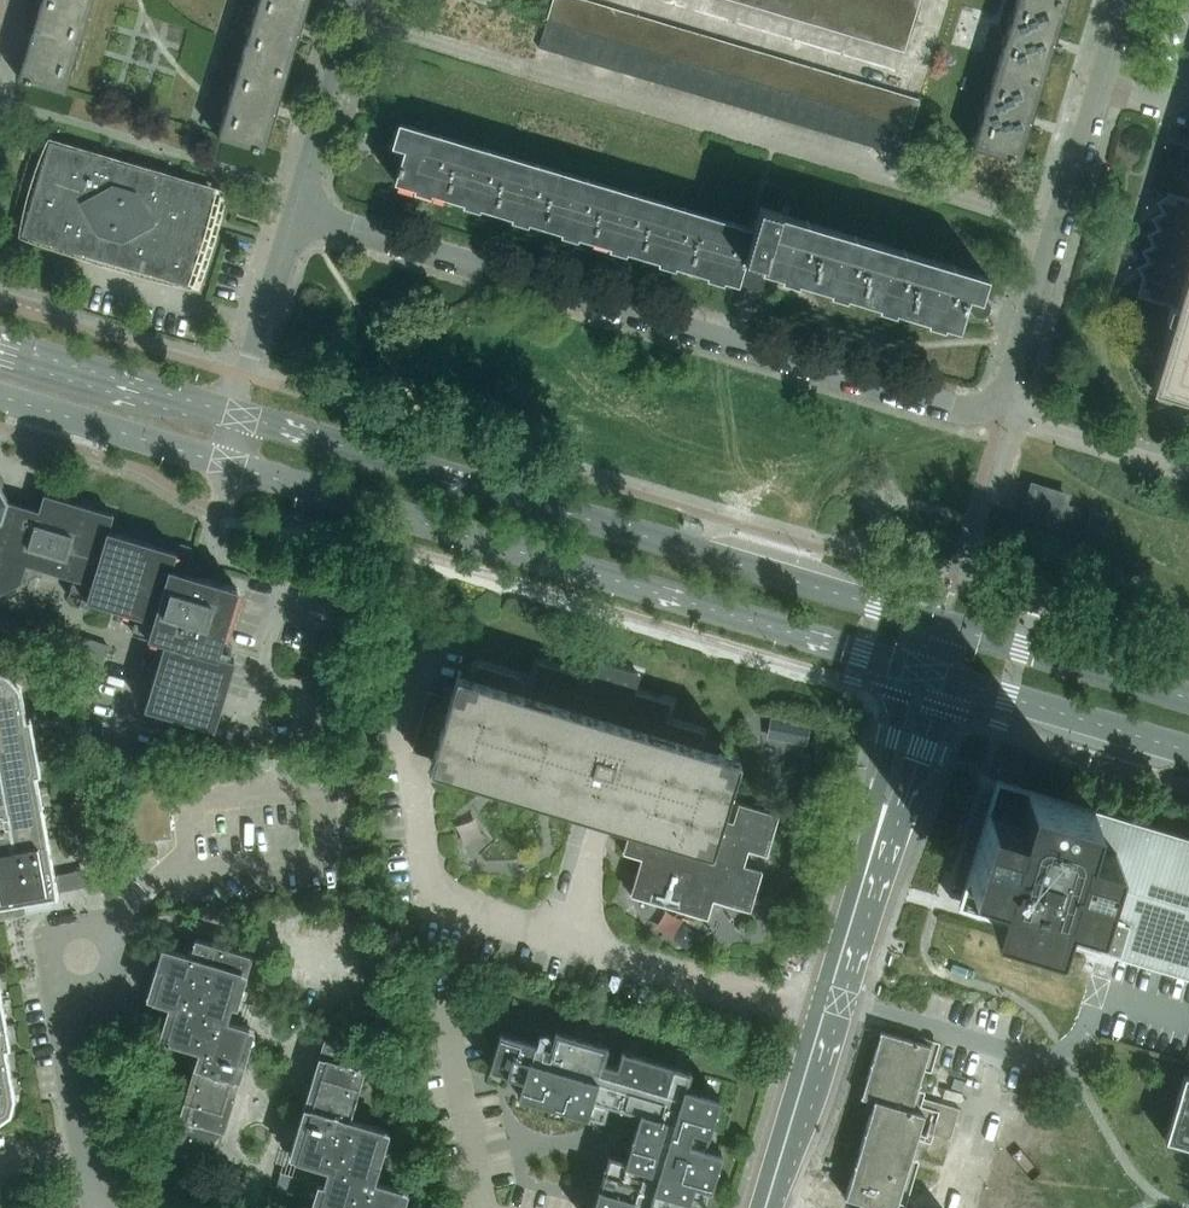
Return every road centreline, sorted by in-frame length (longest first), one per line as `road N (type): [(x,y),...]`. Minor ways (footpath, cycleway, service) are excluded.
road 1 (secondary): [(940,624),(242,416)]
road 2 (residential): [(298,213),(948,407),(993,404)]
road 3 (secondary): [(229,463),(910,668)]
road 4 (residential): [(993,404),(1014,373),(1120,0)]
road 5 (tertiary): [(765,1207),(877,831)]
road 6 (secondary): [(1188,697),(940,624)]
road 7 (secondary): [(944,678),(1188,751)]
road 8 (residential): [(95,1207),(68,1036),(84,958)]
road 9 (secondary): [(242,416),(0,350)]
road 10 (secondary): [(0,395),(229,463)]
road 11 (residential): [(360,0),(298,213)]
road 12 (residential): [(298,213),(245,375),(242,416)]
road 13 (residential): [(1188,468),(1018,421),(993,404)]
road 14 (tertiary): [(877,831),(903,807),(944,678)]
road 15 (tertiary): [(910,668),(876,800),(877,831)]

